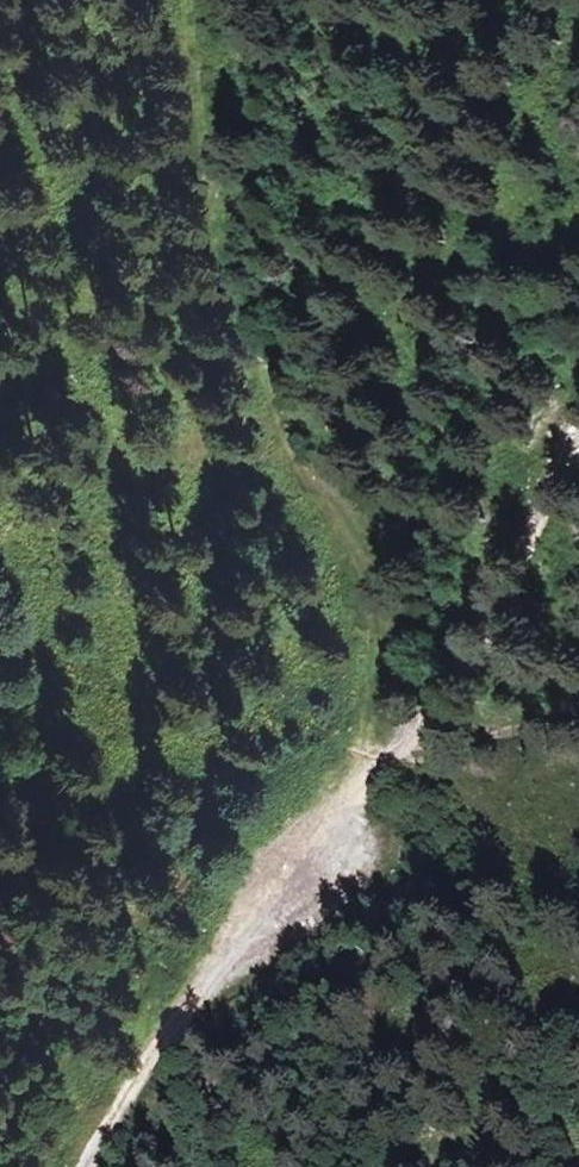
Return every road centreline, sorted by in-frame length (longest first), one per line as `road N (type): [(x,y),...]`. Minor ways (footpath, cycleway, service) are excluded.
road 1 (track): [(356,803),(380,627),(230,314),(196,120),(188,0)]
road 2 (track): [(86,1166),(150,1061),(356,803)]
road 3 (track): [(356,803),(413,747),(507,603),(578,440)]
road 4 (track): [(413,747),(578,722)]

